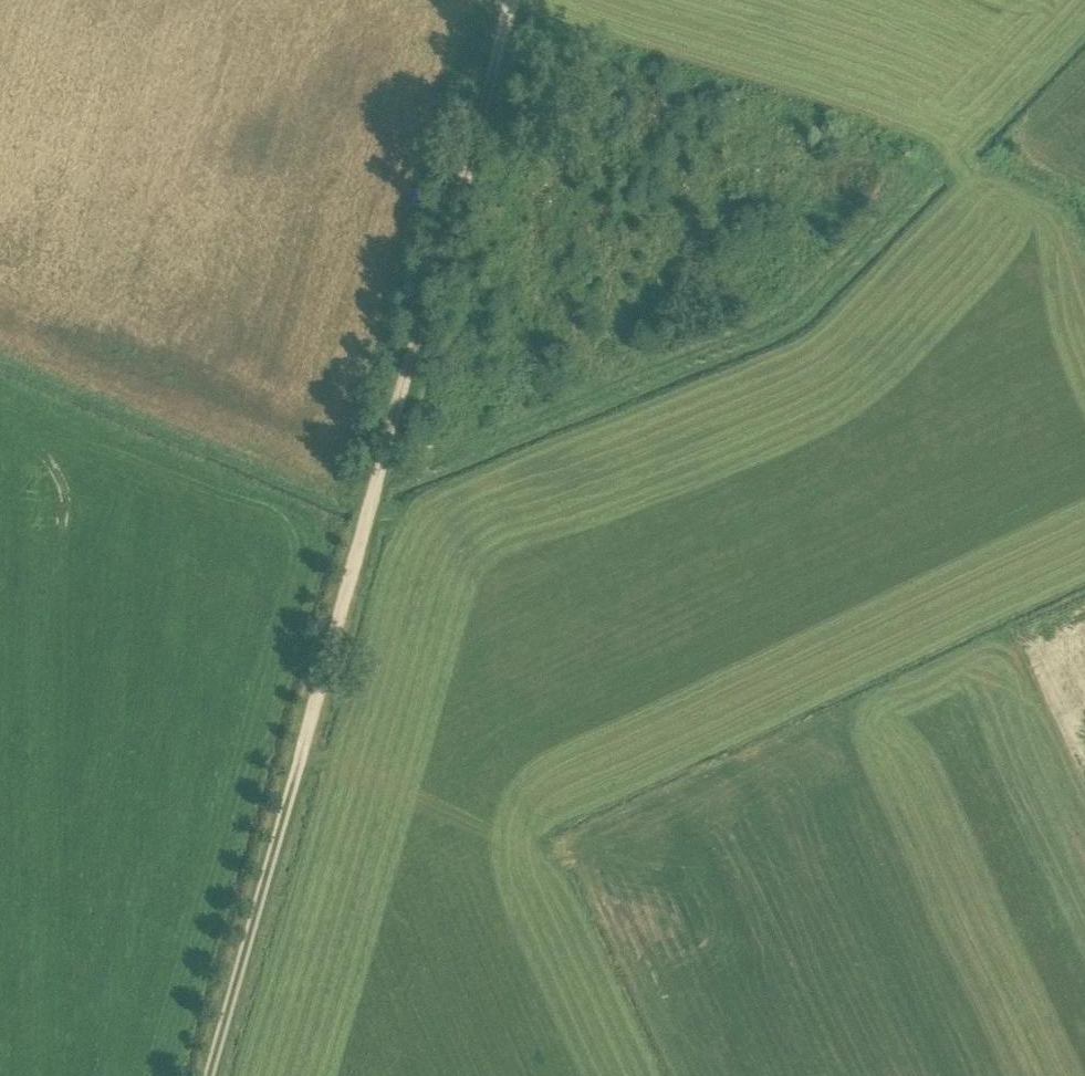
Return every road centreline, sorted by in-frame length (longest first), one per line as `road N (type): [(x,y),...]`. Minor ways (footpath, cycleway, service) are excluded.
road 1 (track): [(515,0),(212,1075)]
road 2 (track): [(944,161),(795,307),(373,492)]

